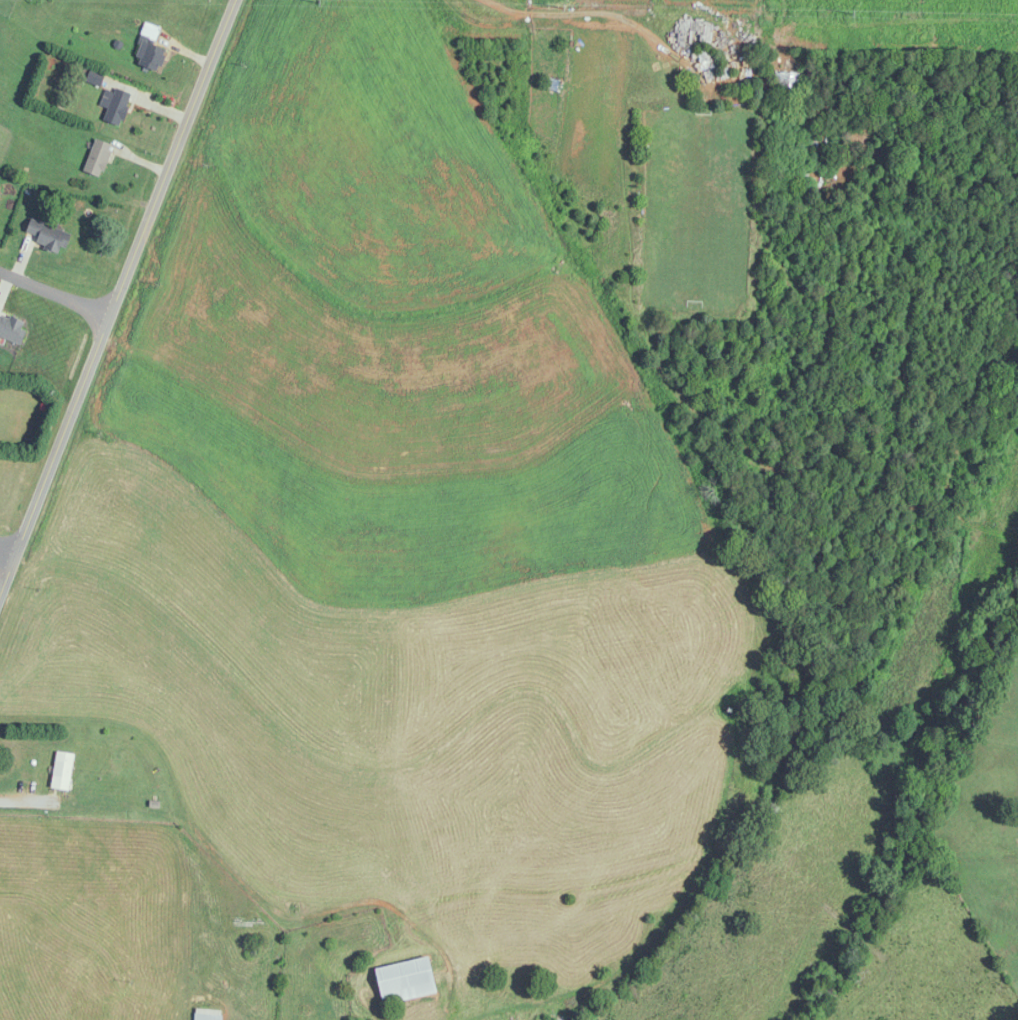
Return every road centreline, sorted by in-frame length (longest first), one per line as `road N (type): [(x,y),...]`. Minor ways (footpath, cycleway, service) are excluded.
road 1 (residential): [(0,569),(232,0)]

